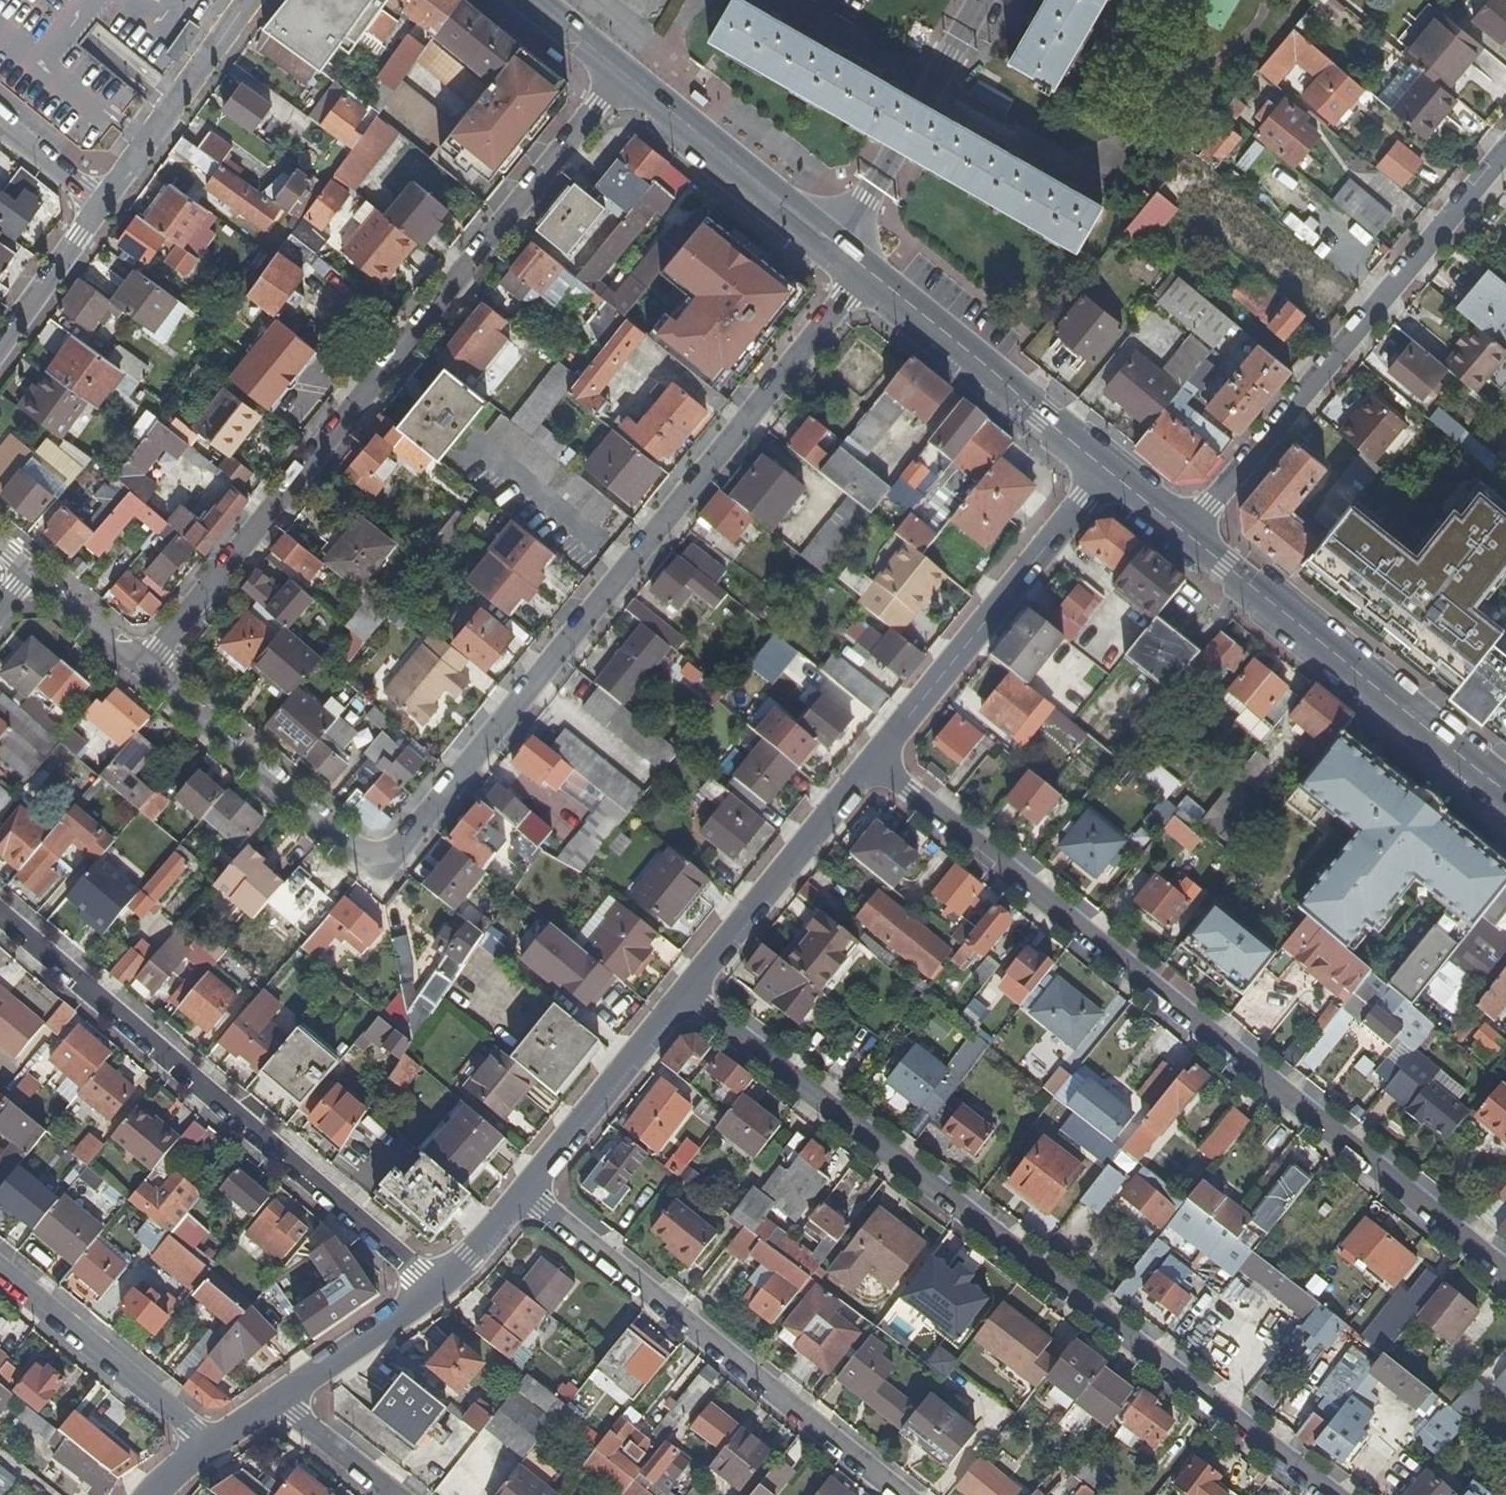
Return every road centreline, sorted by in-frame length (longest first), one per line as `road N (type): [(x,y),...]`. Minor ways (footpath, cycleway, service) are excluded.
road 1 (residential): [(148,666),(385,861),(867,272)]
road 2 (residential): [(1331,1494),(683,994)]
road 3 (residential): [(873,762),(1505,1275)]
road 4 (residential): [(625,73),(148,666)]
road 5 (residential): [(429,1292),(419,1274),(0,915)]
road 6 (residential): [(1189,533),(1505,154)]
road 7 (residential): [(526,1195),(901,1494)]
road 8 (primary): [(1505,793),(1189,533)]
road 9 (tertiary): [(1106,471),(873,762)]
road 10 (primary): [(1106,471),(867,272)]
road 11 (tertiary): [(873,762),(683,994)]
road 12 (primary): [(838,244),(625,73)]
road 13 (residential): [(0,1274),(209,1447)]
road 14 (residential): [(254,0),(103,206)]
road 15 (tertiary): [(683,994),(526,1195)]
road 16 (residential): [(838,244),(960,40)]
road 17 (tertiary): [(429,1292),(280,1401)]
road 18 (residential): [(103,206),(0,351)]
road 19 (residential): [(26,572),(148,666)]
road 20 (residential): [(280,1401),(397,1494)]
road 21 (tertiary): [(526,1195),(429,1292)]
road 22 (residential): [(0,122),(103,206)]

